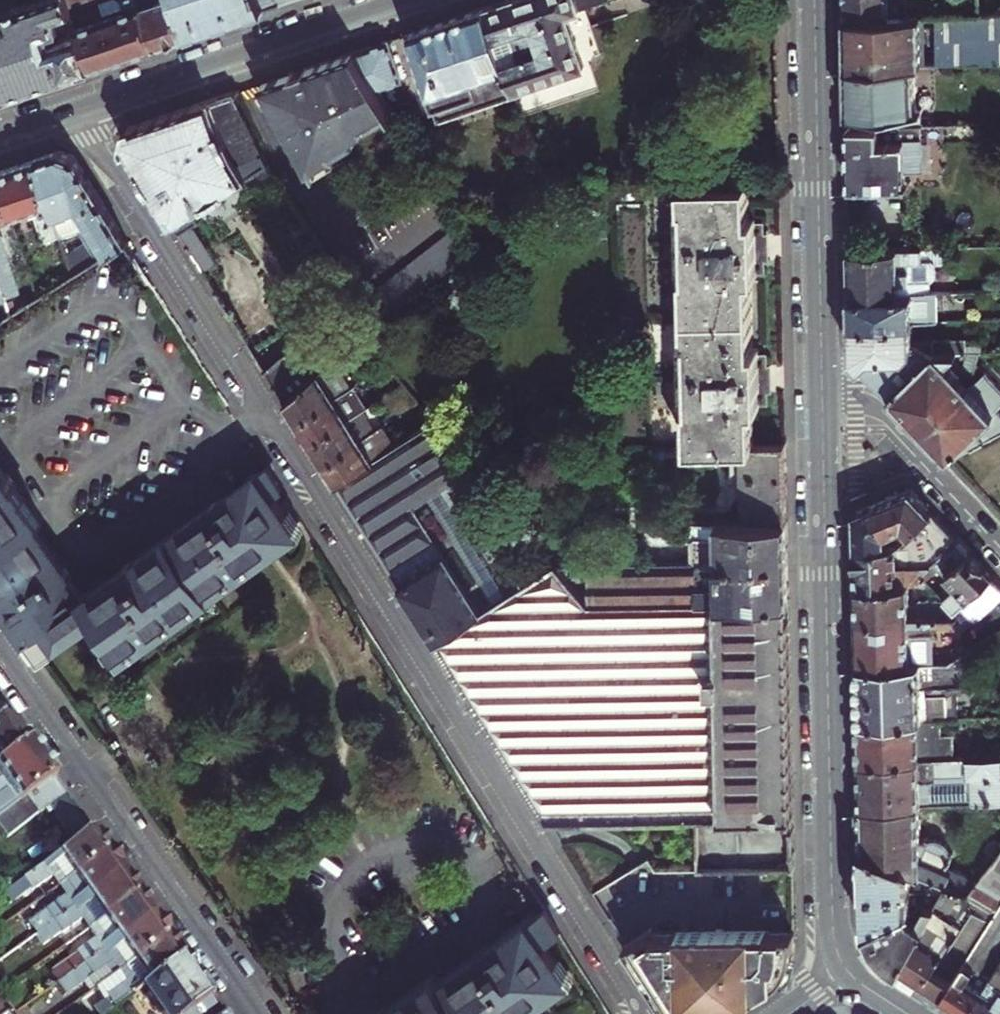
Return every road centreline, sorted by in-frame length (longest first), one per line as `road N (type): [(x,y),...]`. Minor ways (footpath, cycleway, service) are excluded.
road 1 (residential): [(73,114),(640,1013)]
road 2 (primary): [(846,970),(832,921),(822,407)]
road 3 (residential): [(260,1013),(0,644)]
road 4 (primary): [(822,407),(812,0)]
road 5 (residential): [(73,114),(410,0)]
road 6 (residential): [(999,536),(886,415),(866,406),(822,407)]

